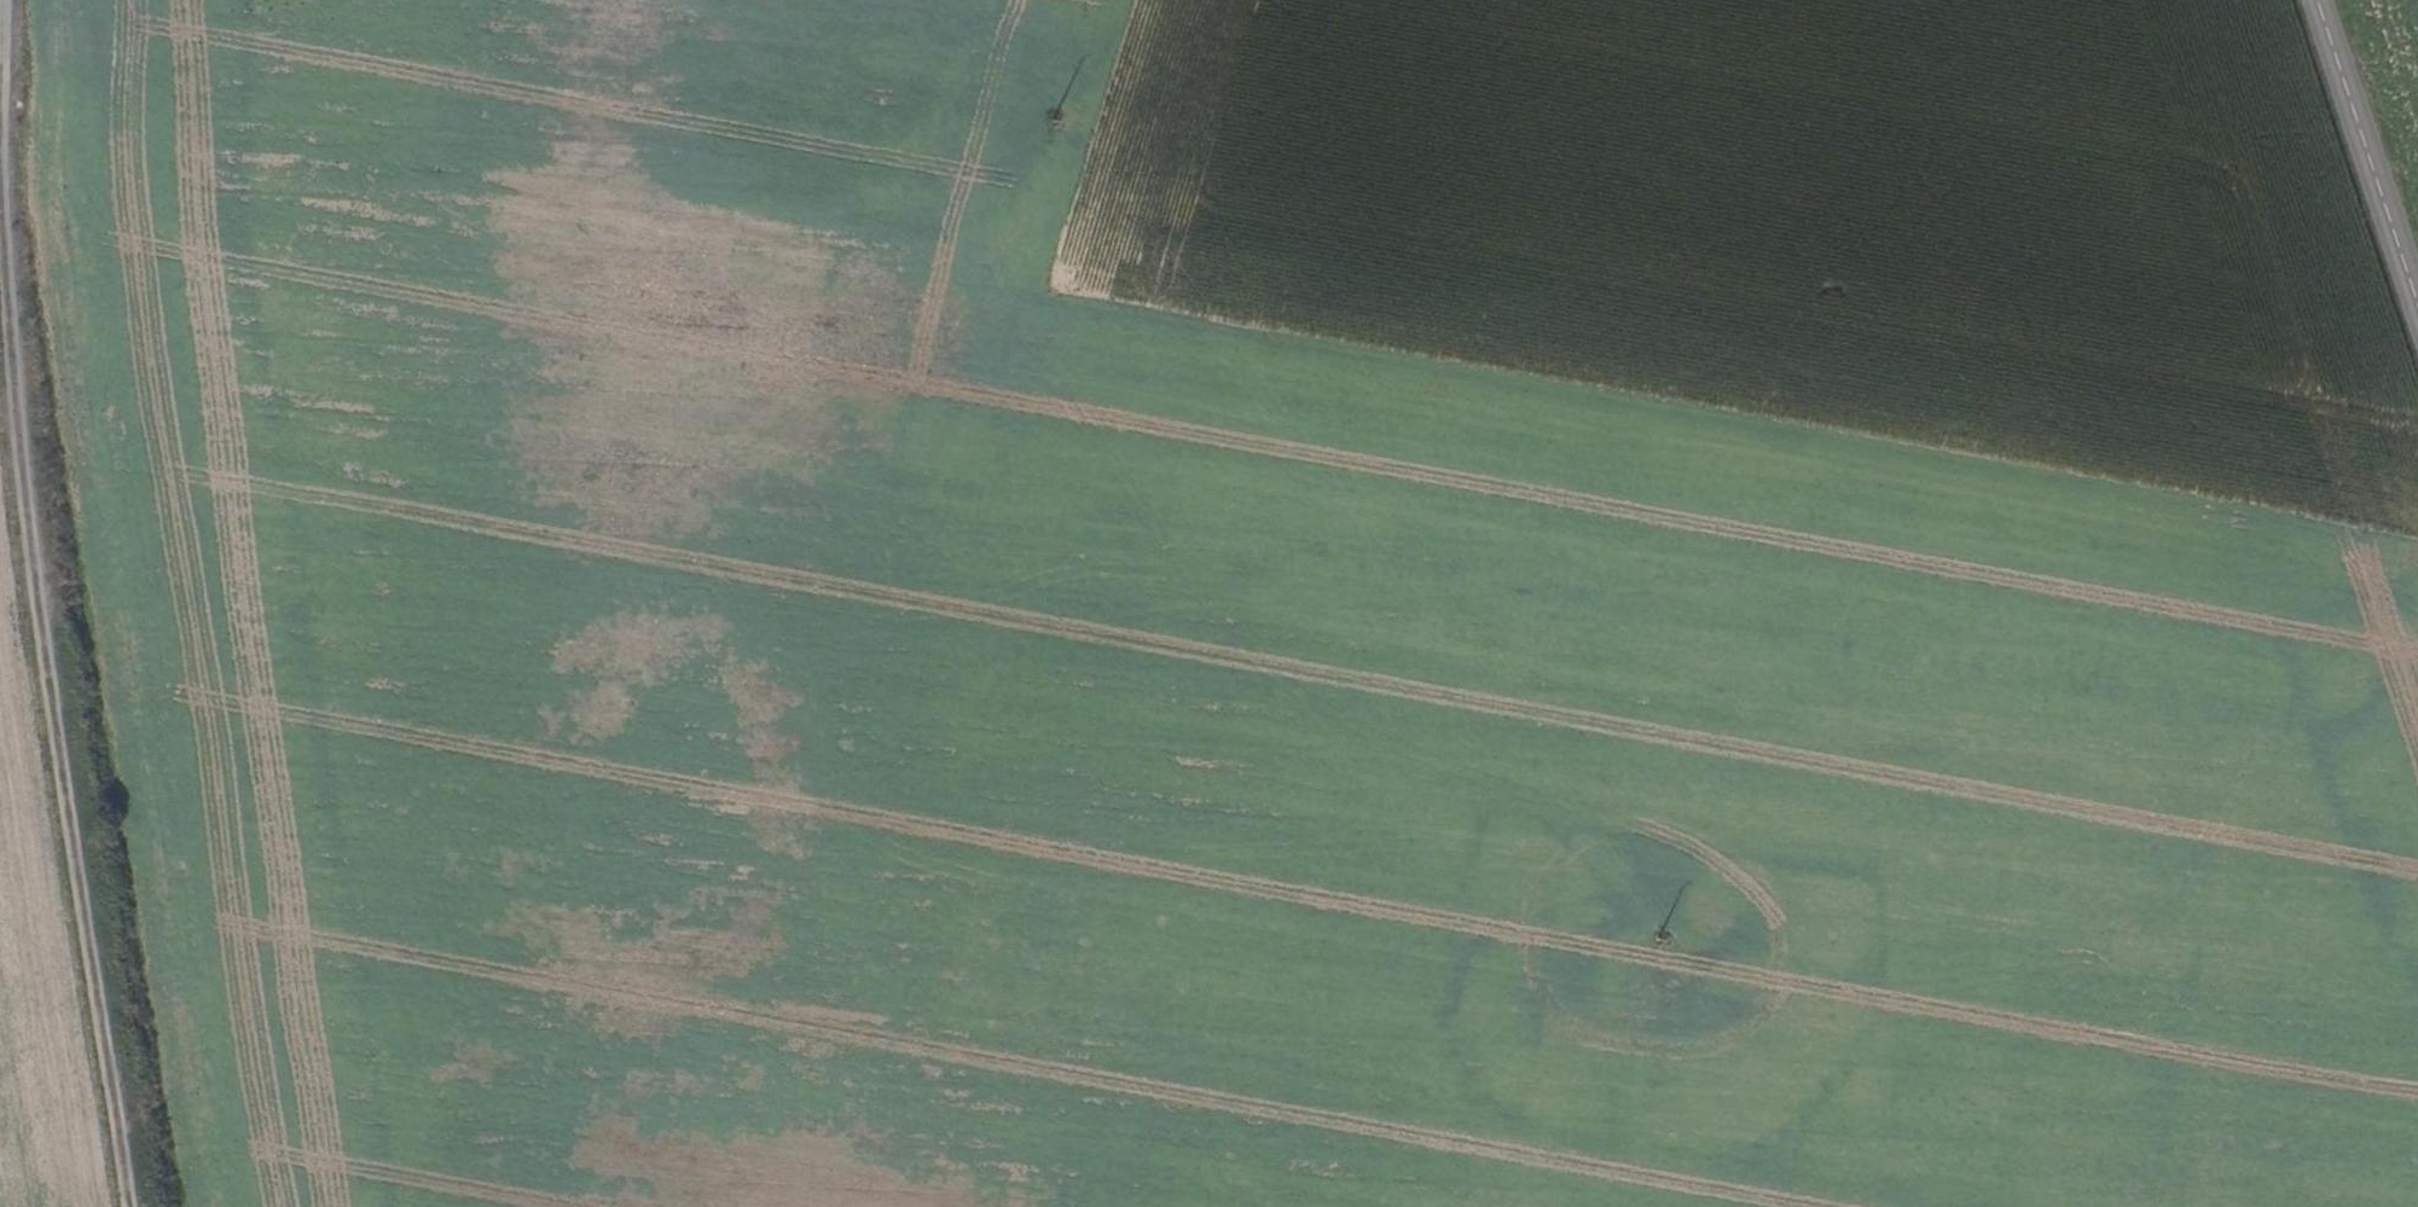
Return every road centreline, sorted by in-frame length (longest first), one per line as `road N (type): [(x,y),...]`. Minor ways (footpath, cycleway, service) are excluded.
road 1 (track): [(4,0),(9,199),(69,728),(140,1206)]
road 2 (tertiary): [(2329,0),(2417,271)]

